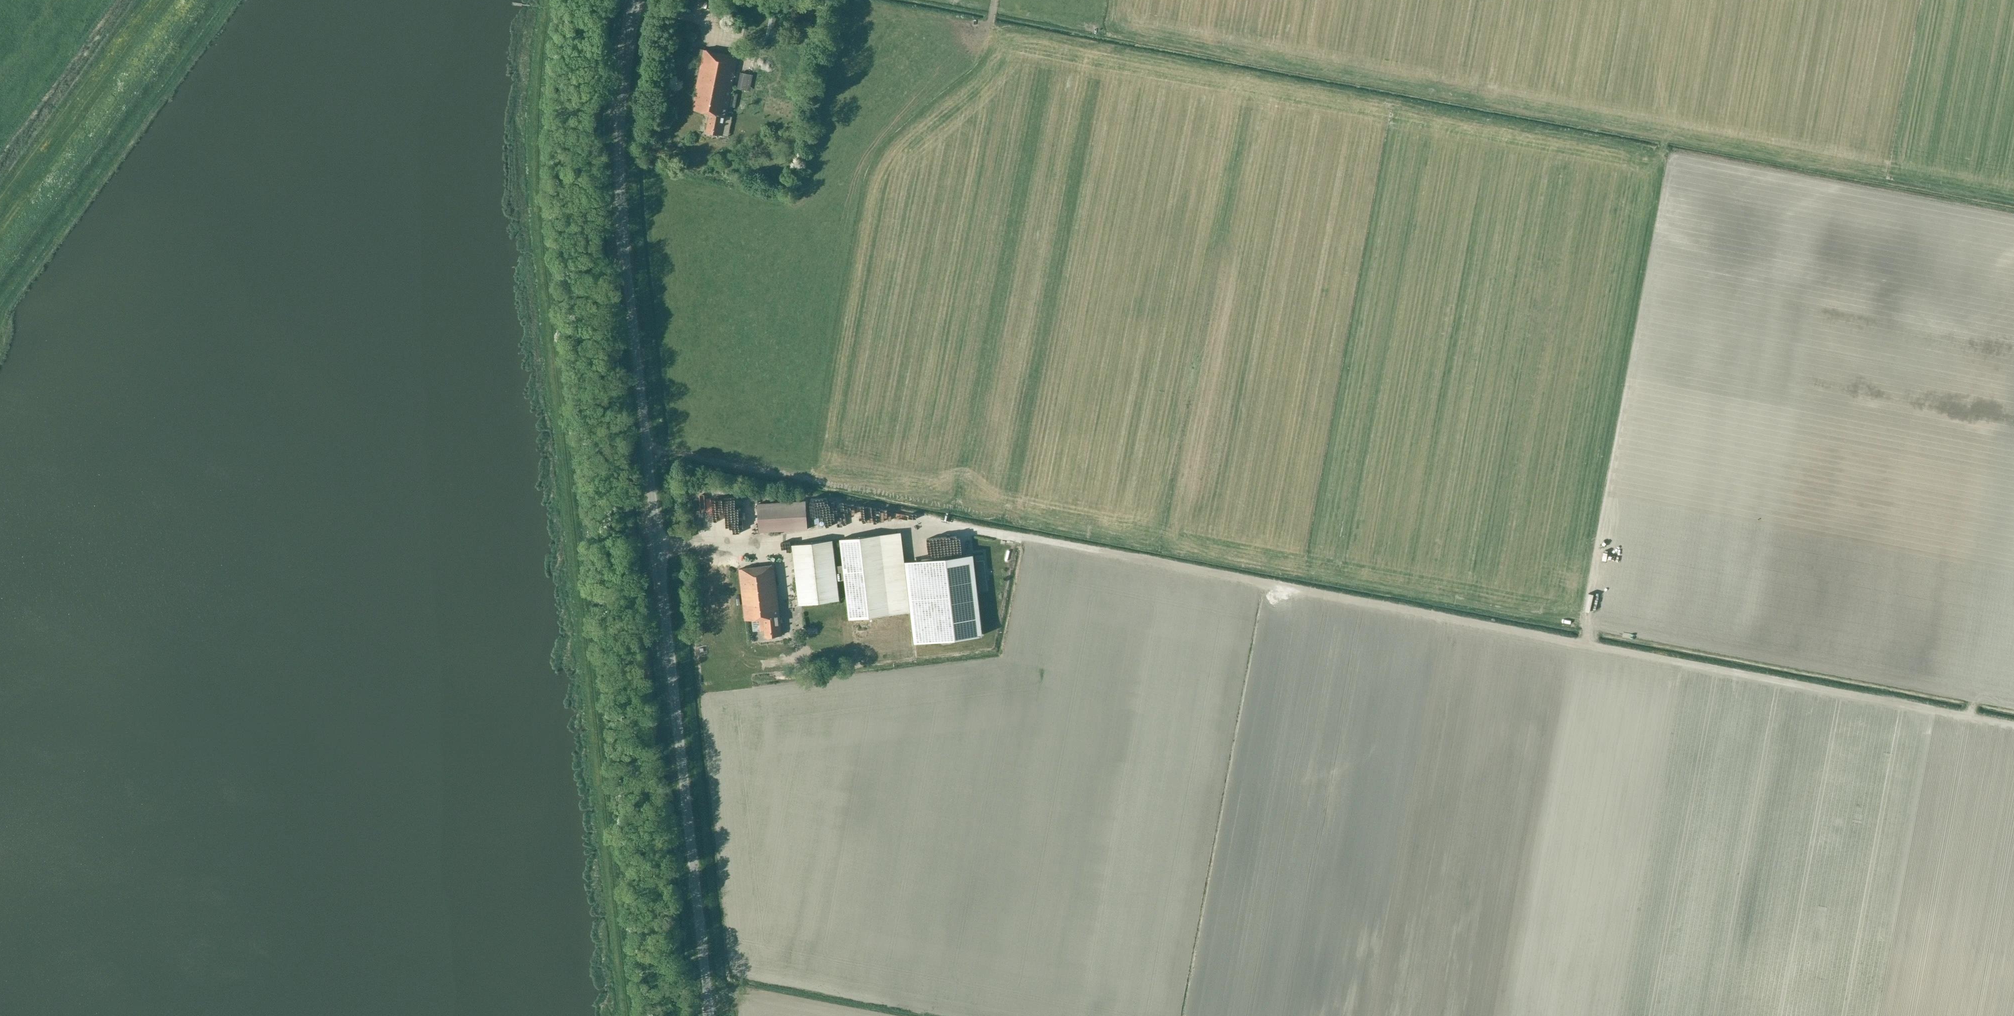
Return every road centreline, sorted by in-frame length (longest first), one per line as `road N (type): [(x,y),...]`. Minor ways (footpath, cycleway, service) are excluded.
road 1 (unclassified): [(709,1015),(620,192),(634,0)]

